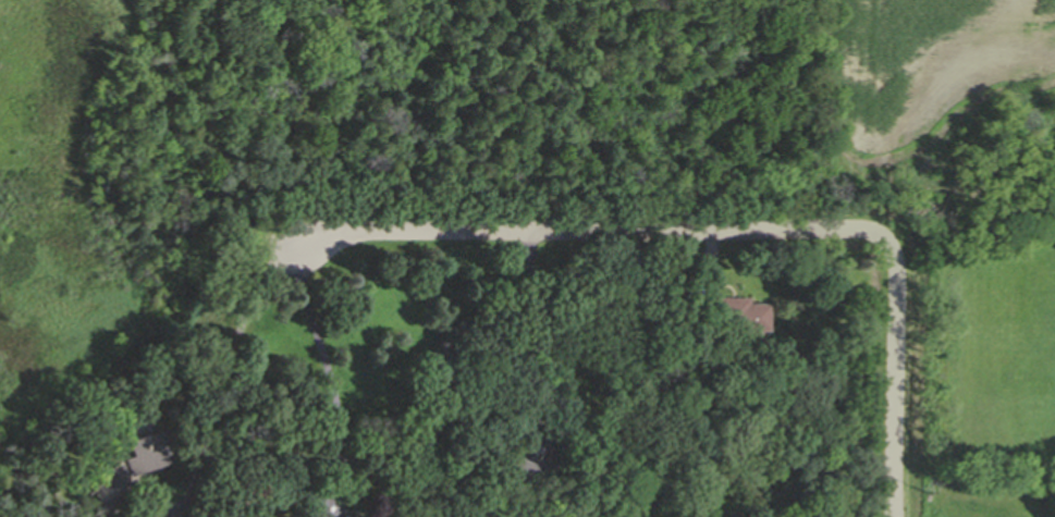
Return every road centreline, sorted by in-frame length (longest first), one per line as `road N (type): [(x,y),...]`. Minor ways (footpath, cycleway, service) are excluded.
road 1 (residential): [(864,227),(360,230),(300,246)]
road 2 (residential): [(300,246),(254,286),(175,516)]
road 3 (residential): [(890,516),(891,253),(864,227)]

